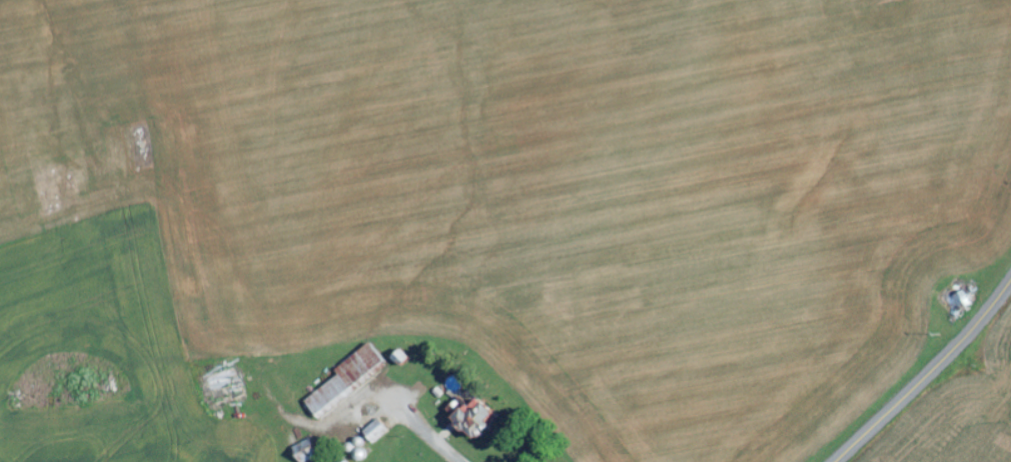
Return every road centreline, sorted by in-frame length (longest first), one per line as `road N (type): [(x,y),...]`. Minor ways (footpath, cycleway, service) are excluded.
road 1 (residential): [(415,461),(368,416),(264,409),(201,343),(0,293)]
road 2 (secondary): [(837,461),(947,357),(1010,281)]

